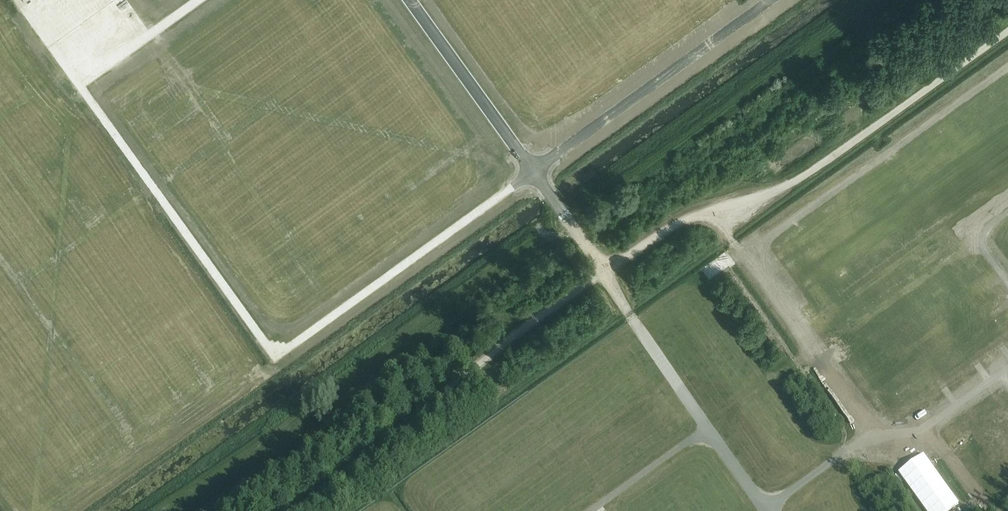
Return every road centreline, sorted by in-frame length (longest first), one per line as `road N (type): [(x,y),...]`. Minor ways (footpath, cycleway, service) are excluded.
road 1 (track): [(295,510),(603,272),(691,216),(777,192),(822,166),(1007,32)]
road 2 (track): [(161,510),(568,221)]
road 3 (track): [(875,434),(733,243),(729,204)]
road 4 (track): [(630,317),(544,187)]

